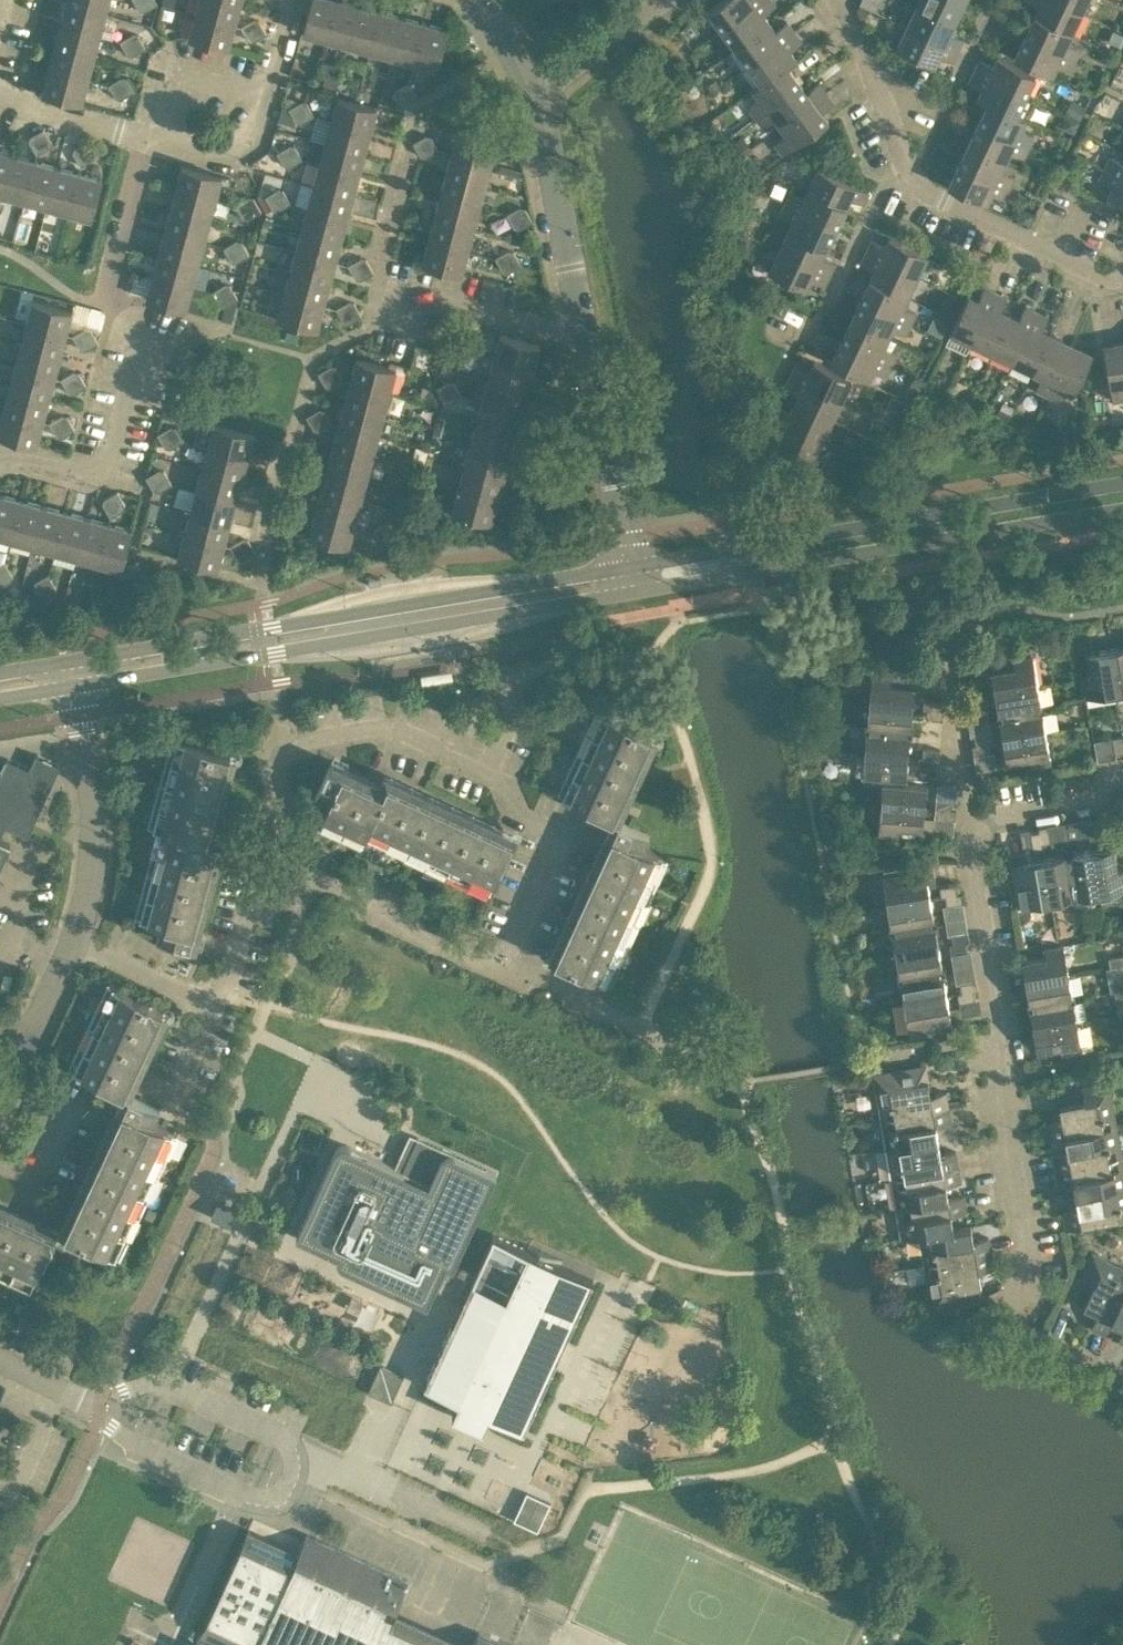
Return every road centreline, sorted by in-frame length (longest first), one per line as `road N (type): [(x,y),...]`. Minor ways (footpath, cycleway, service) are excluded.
road 1 (residential): [(1122,1380),(1017,1332),(1027,1251),(993,1044),(1002,1026),(972,816)]
road 2 (tertiary): [(70,674),(629,578)]
road 3 (tertiary): [(629,578),(1122,496)]
road 4 (residential): [(837,0),(922,194),(1090,272),(1122,276)]
road 5 (residential): [(292,879),(269,751),(280,743),(394,729),(479,767)]
road 6 (residential): [(72,940),(92,867),(92,794),(70,674)]
road 7 (residential): [(0,456),(104,477),(140,326)]
road 8 (residential): [(479,767),(554,799),(560,819),(509,967)]
road 9 (residential): [(583,336),(530,90)]
road 10 (residential): [(629,578),(583,336)]
road 11 (residential): [(292,879),(509,967)]
road 12 (residential): [(583,336),(376,288)]
road 13 (residential): [(145,136),(111,275),(140,326)]
road 14 (residential): [(972,816),(1089,797),(1122,770)]
road 15 (residential): [(530,90),(663,0)]
road 16 (residential): [(211,1001),(228,985),(258,892),(275,878),(292,879)]
road 17 (residential): [(972,816),(969,782),(955,764),(950,664)]
road 18 (residential): [(211,1001),(72,940)]
road 19 (residential): [(145,136),(0,99)]
road 20 (residential): [(509,967),(642,1023)]
road 21 (residential): [(167,141),(190,81),(269,93)]
road 22 (residential): [(269,93),(256,136),(240,152),(167,141)]

